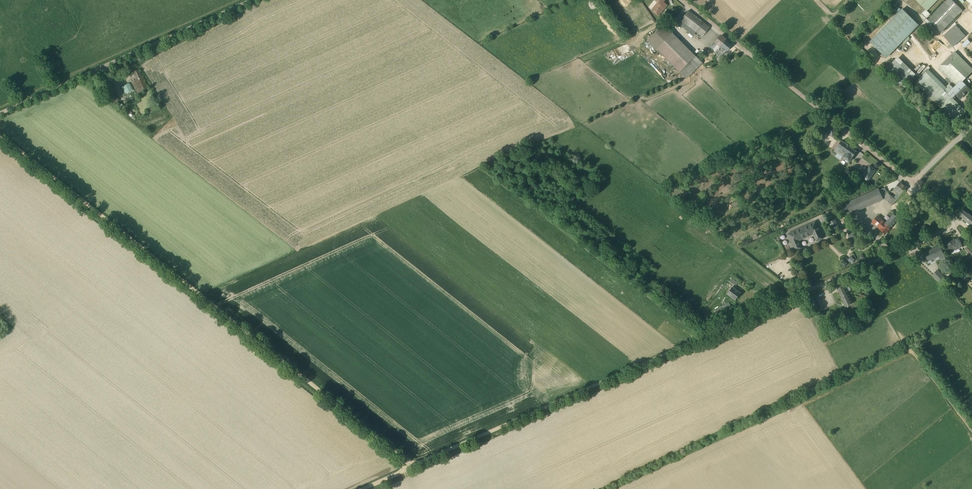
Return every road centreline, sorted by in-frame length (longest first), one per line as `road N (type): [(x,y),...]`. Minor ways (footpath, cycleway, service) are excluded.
road 1 (track): [(414,465),(0,135)]
road 2 (track): [(361,488),(720,330)]
road 3 (unclassified): [(683,0),(912,184)]
road 4 (unclassified): [(0,113),(251,0)]

